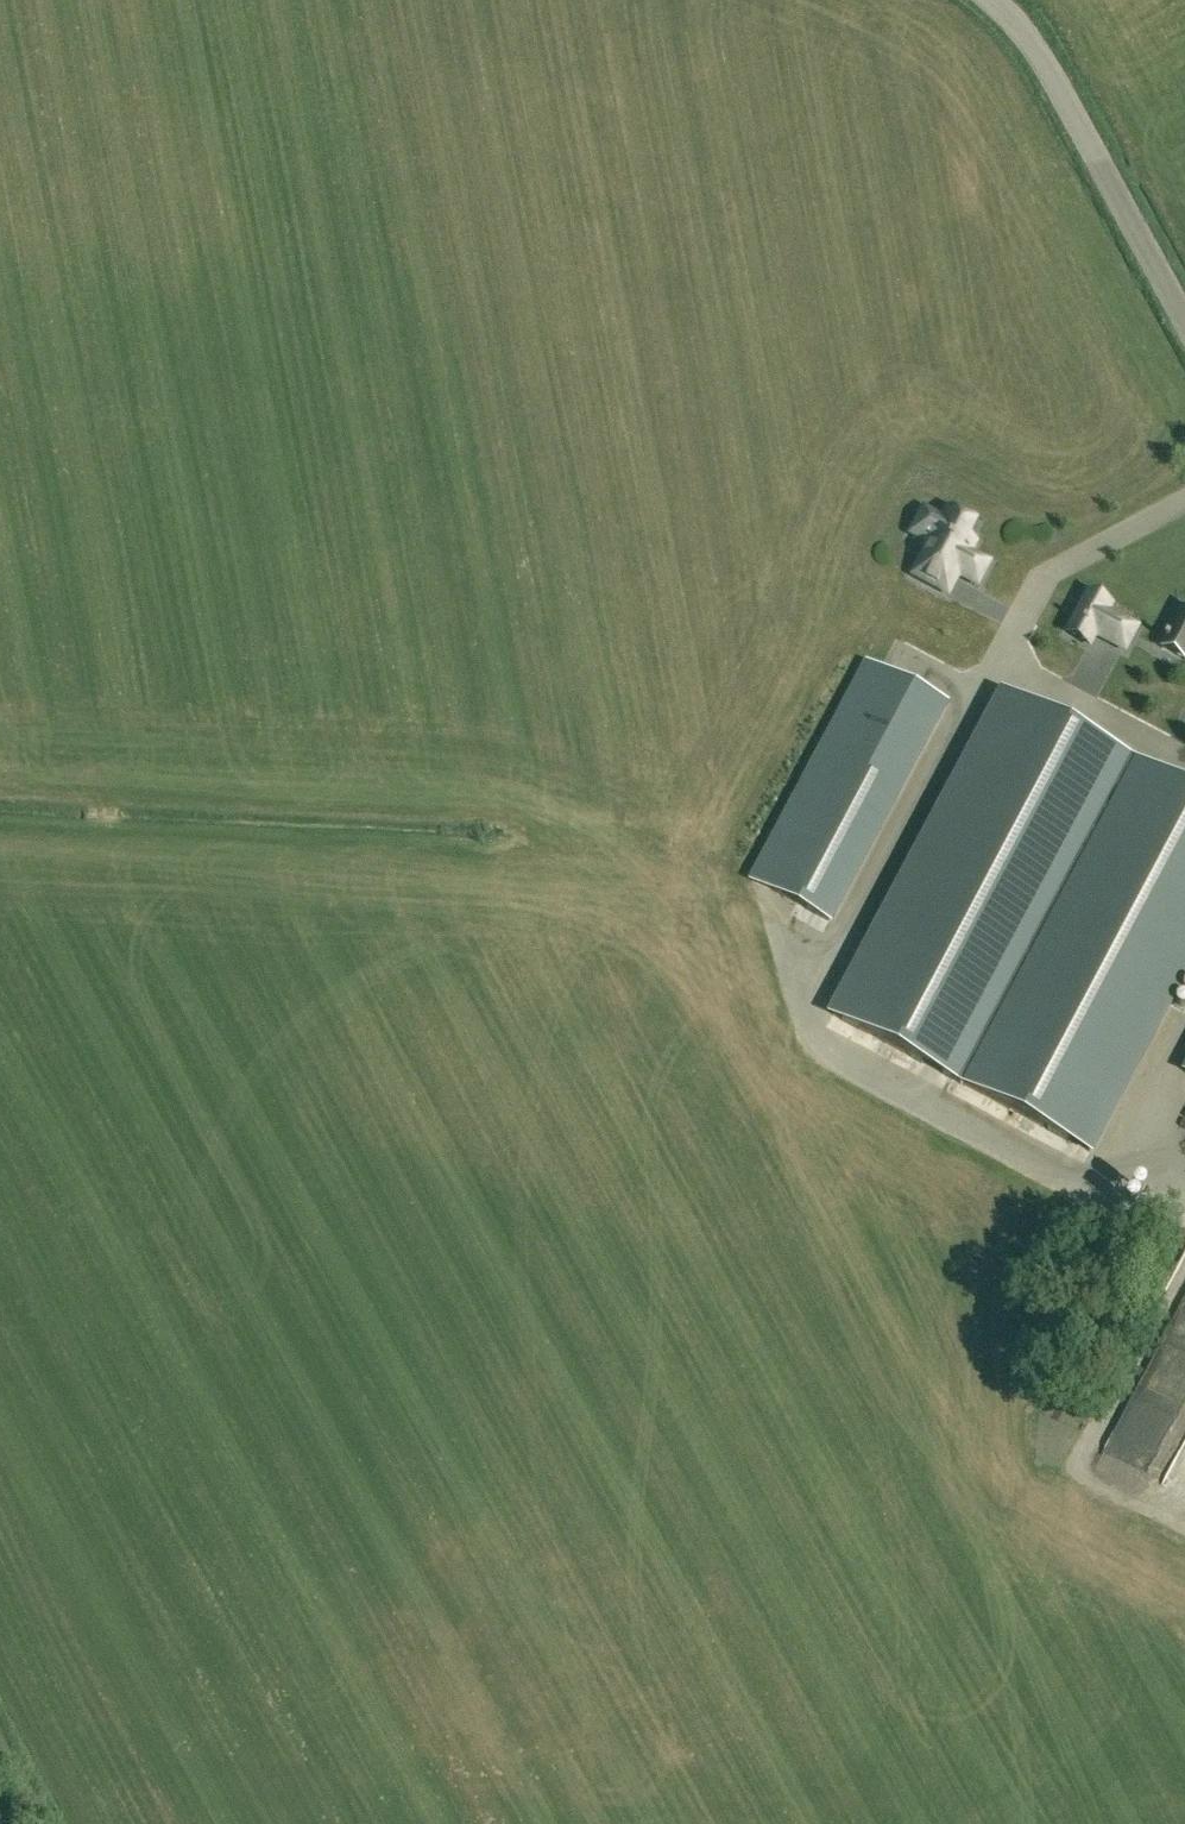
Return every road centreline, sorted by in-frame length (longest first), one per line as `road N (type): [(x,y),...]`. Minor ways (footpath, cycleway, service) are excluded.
road 1 (unclassified): [(1184,321),(1038,55),(993,0)]

